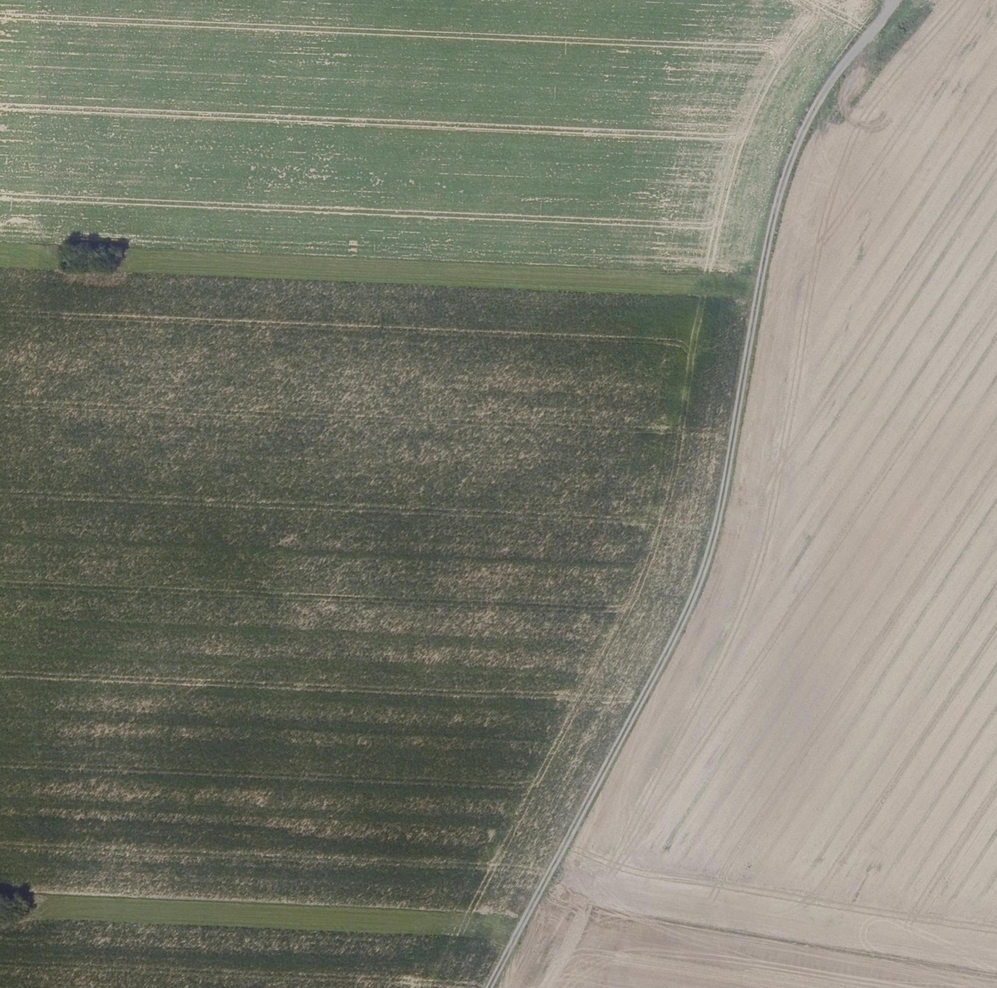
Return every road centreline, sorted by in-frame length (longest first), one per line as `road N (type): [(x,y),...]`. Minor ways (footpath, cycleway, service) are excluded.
road 1 (track): [(490,987),(704,577),(794,154),(891,0)]

